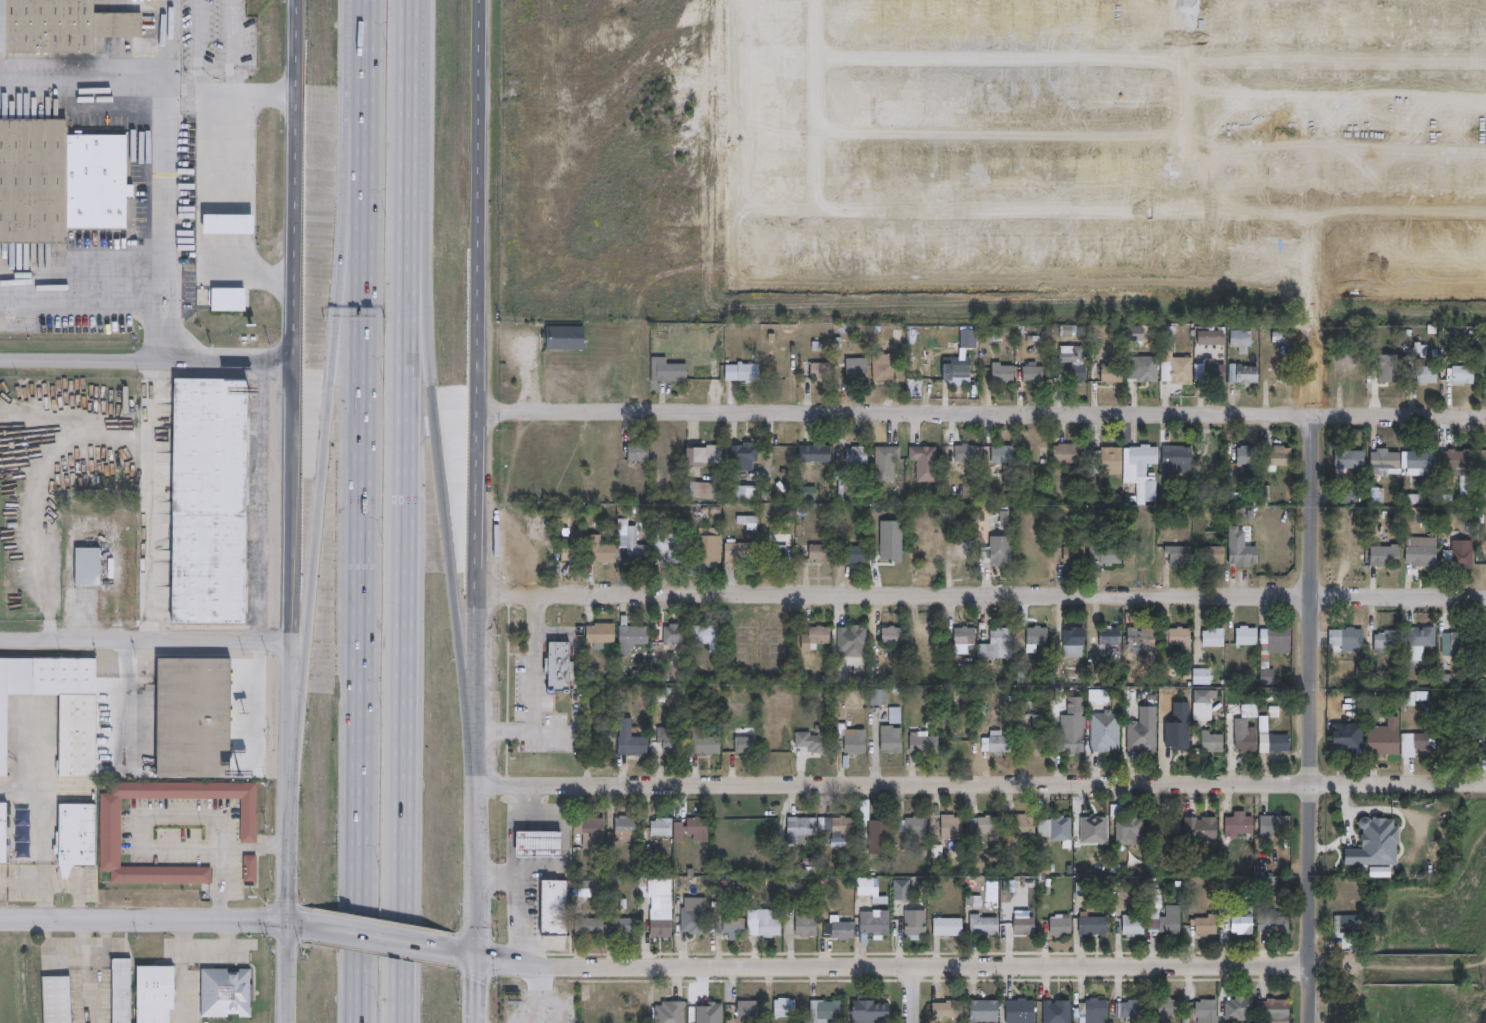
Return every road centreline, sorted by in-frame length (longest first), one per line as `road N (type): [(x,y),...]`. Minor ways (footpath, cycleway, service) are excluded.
road 1 (residential): [(476,787),(1485,780)]
road 2 (residential): [(478,592),(1485,596)]
road 3 (residential): [(482,410),(1485,414)]
road 4 (motorway): [(368,38),(362,1022)]
road 5 (motorway): [(408,1022),(416,163)]
road 6 (residential): [(479,955),(619,973),(1310,963)]
road 7 (motorway): [(368,38),(290,798)]
road 8 (secondary): [(477,721),(482,0)]
road 9 (residential): [(1311,413),(1310,1022)]
road 10 (motorway): [(477,721),(437,430),(416,163)]
road 11 (secondary): [(298,365),(290,798)]
road 12 (residential): [(0,363),(298,365)]
road 13 (secondary): [(301,0),(298,291)]
road 14 (residential): [(0,638),(290,639)]
road 15 (residential): [(0,919),(287,920)]
road 16 (secondary): [(479,955),(477,721)]
road 17 (motorway): [(416,163),(417,0)]
road 18 (tertiary): [(312,923),(458,950)]
road 19 (secondary): [(290,798),(287,920)]

